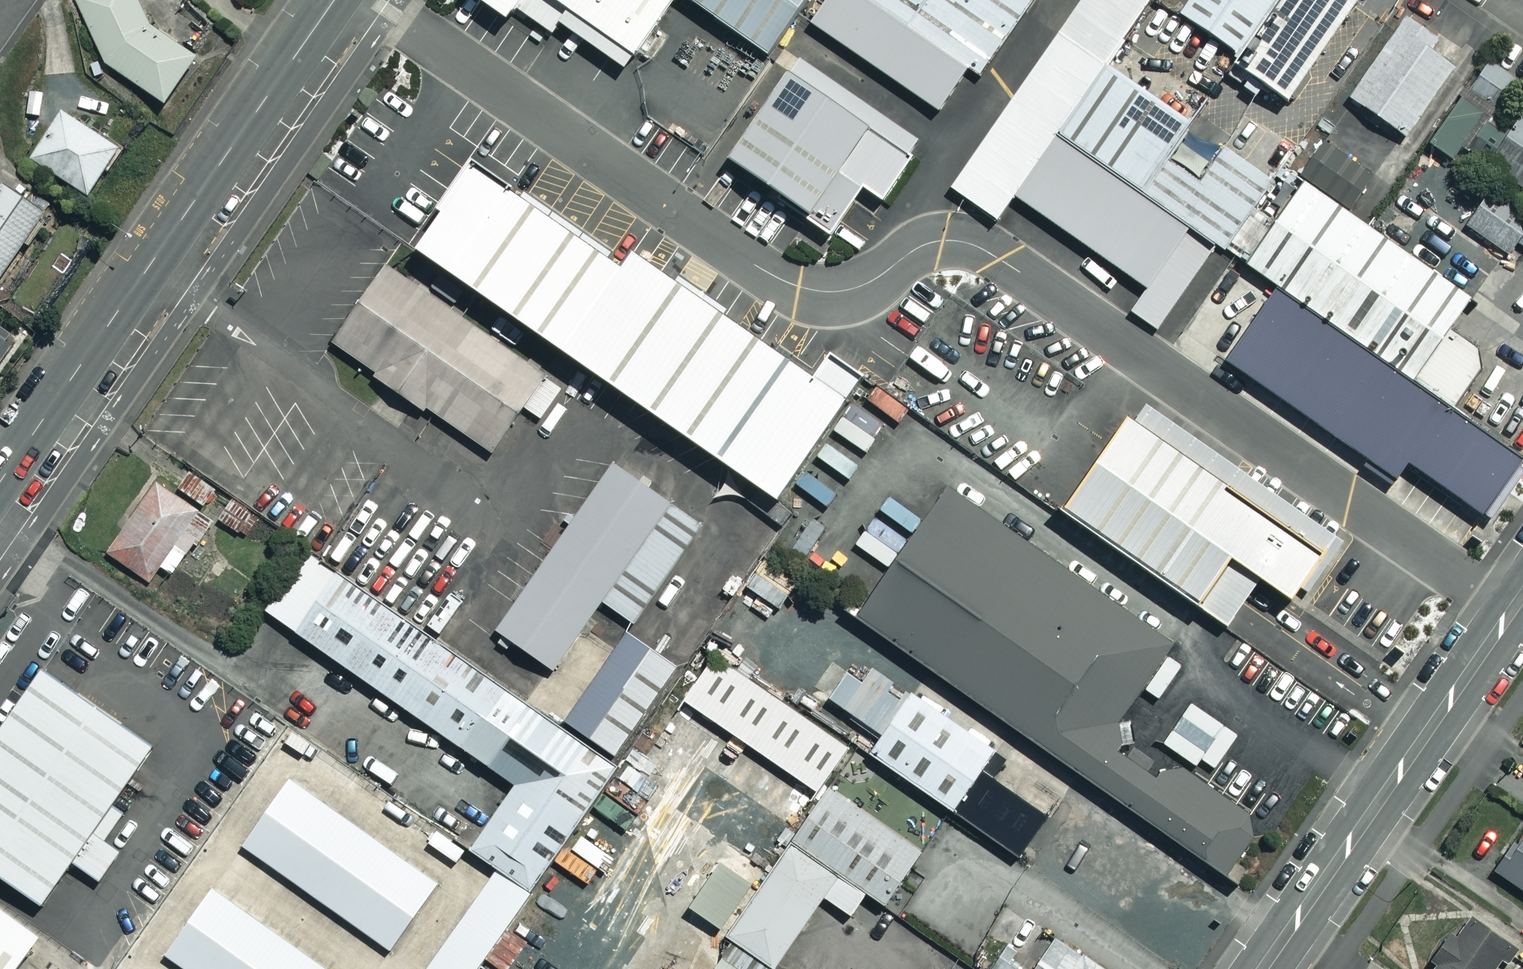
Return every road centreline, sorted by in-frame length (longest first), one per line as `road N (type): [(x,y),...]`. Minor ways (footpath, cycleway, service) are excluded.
road 1 (tertiary): [(334,0),(0,485)]
road 2 (tertiary): [(1263,968),(1522,595)]

